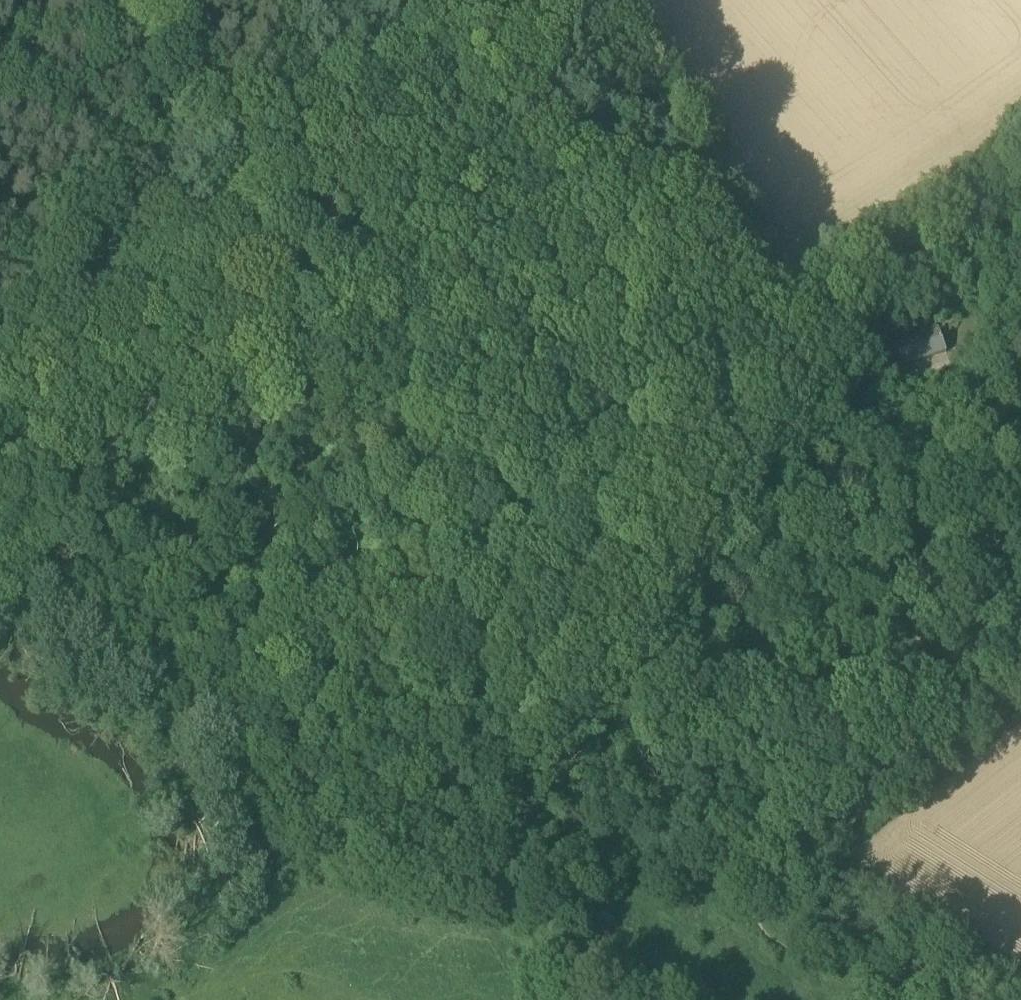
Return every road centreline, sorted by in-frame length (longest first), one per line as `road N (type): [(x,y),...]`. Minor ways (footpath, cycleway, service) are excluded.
road 1 (track): [(1020,666),(804,848),(766,894)]
road 2 (track): [(766,894),(579,841),(532,844)]

